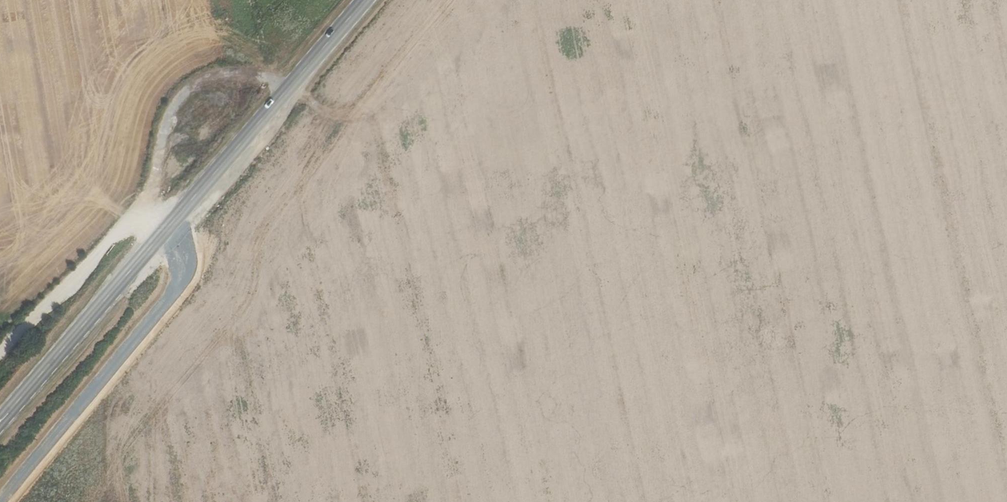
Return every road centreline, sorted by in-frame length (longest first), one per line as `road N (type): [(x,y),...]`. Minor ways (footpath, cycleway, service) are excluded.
road 1 (track): [(0,357),(135,216),(156,218),(181,247),(174,292),(0,498)]
road 2 (secondary): [(364,0),(0,422)]

